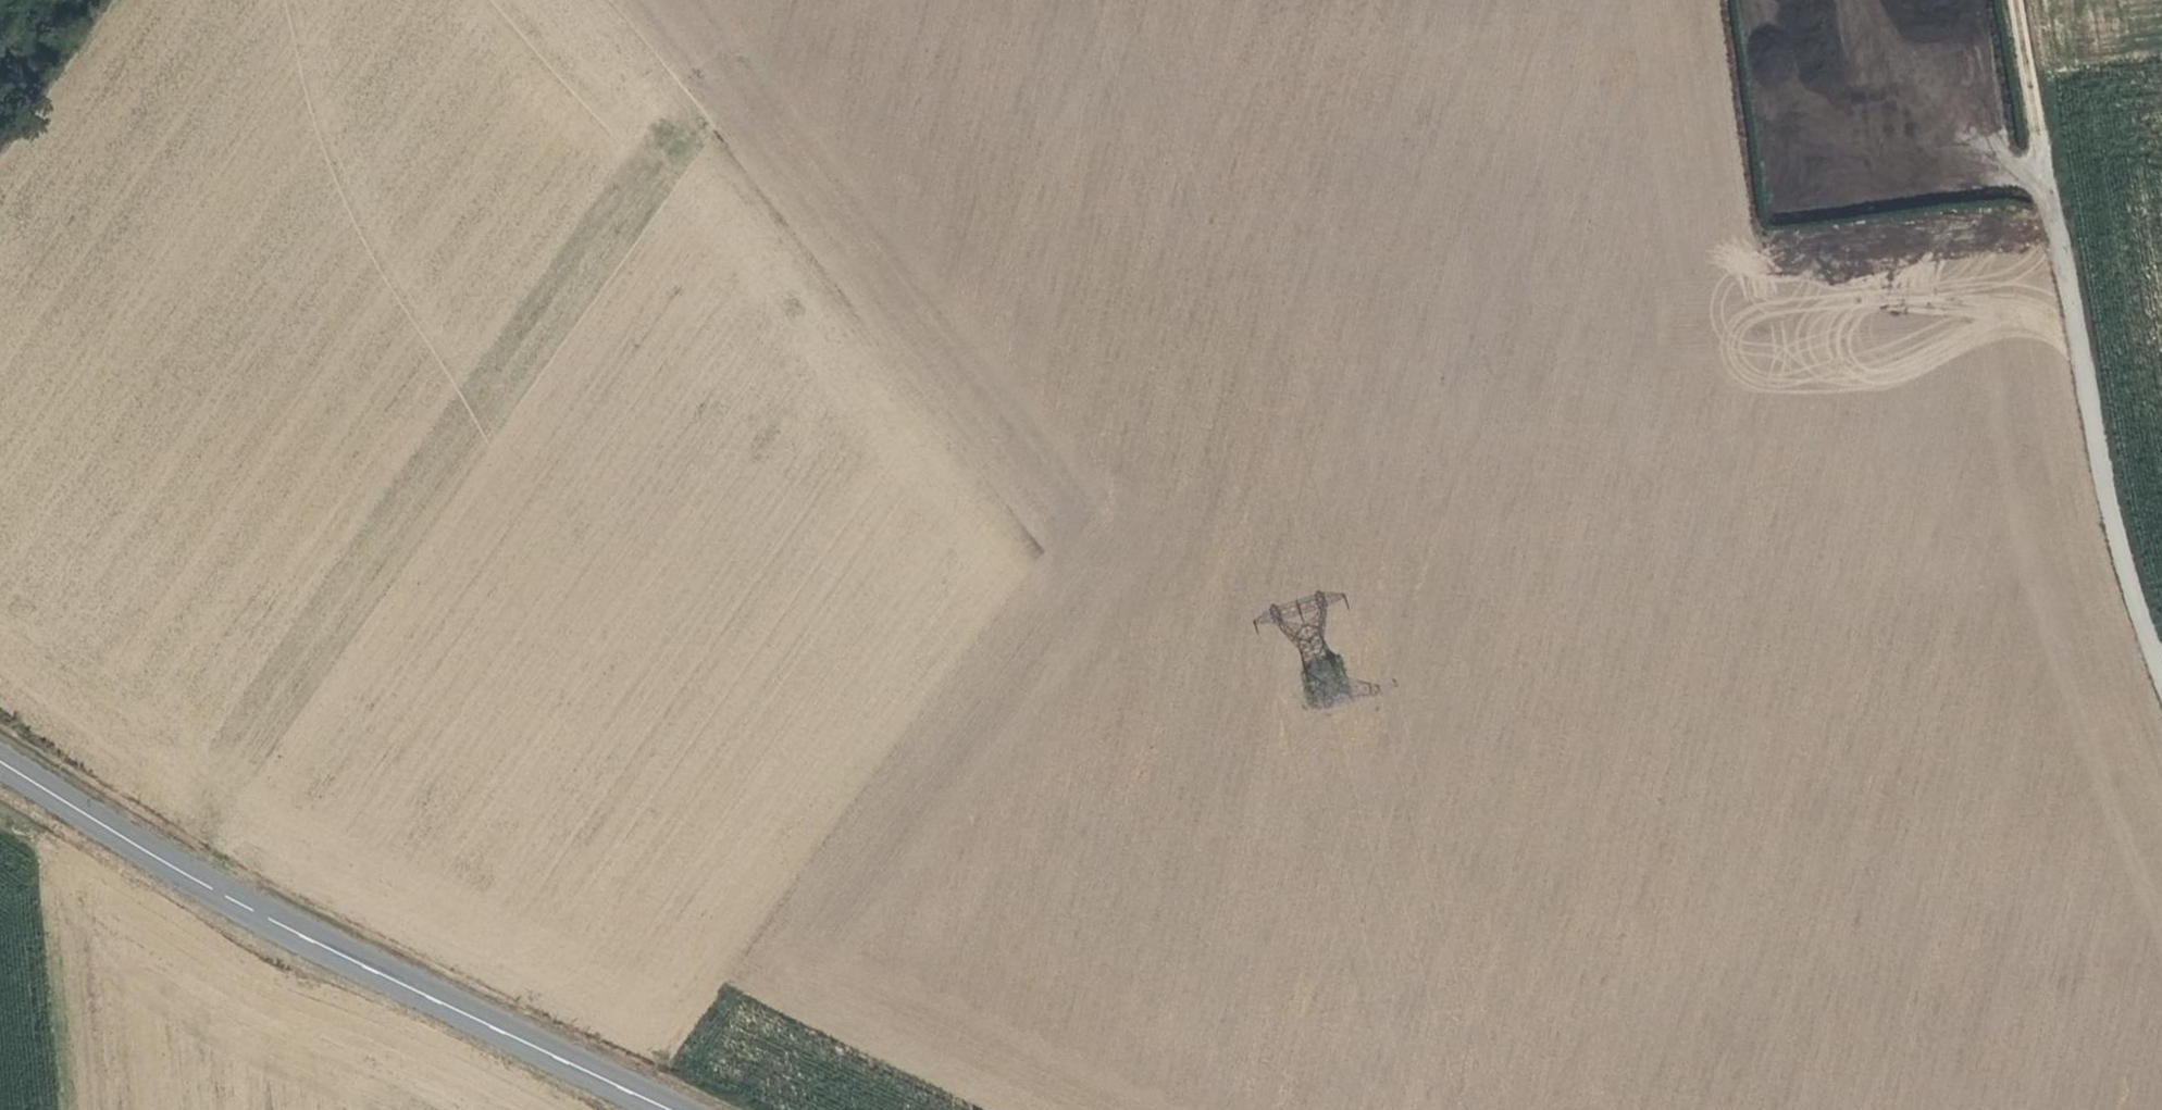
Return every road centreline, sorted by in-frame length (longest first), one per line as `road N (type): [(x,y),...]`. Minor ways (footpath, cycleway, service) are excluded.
road 1 (tertiary): [(0,773),(299,939),(664,1109)]
road 2 (track): [(2161,674),(2122,569),(2015,0)]

